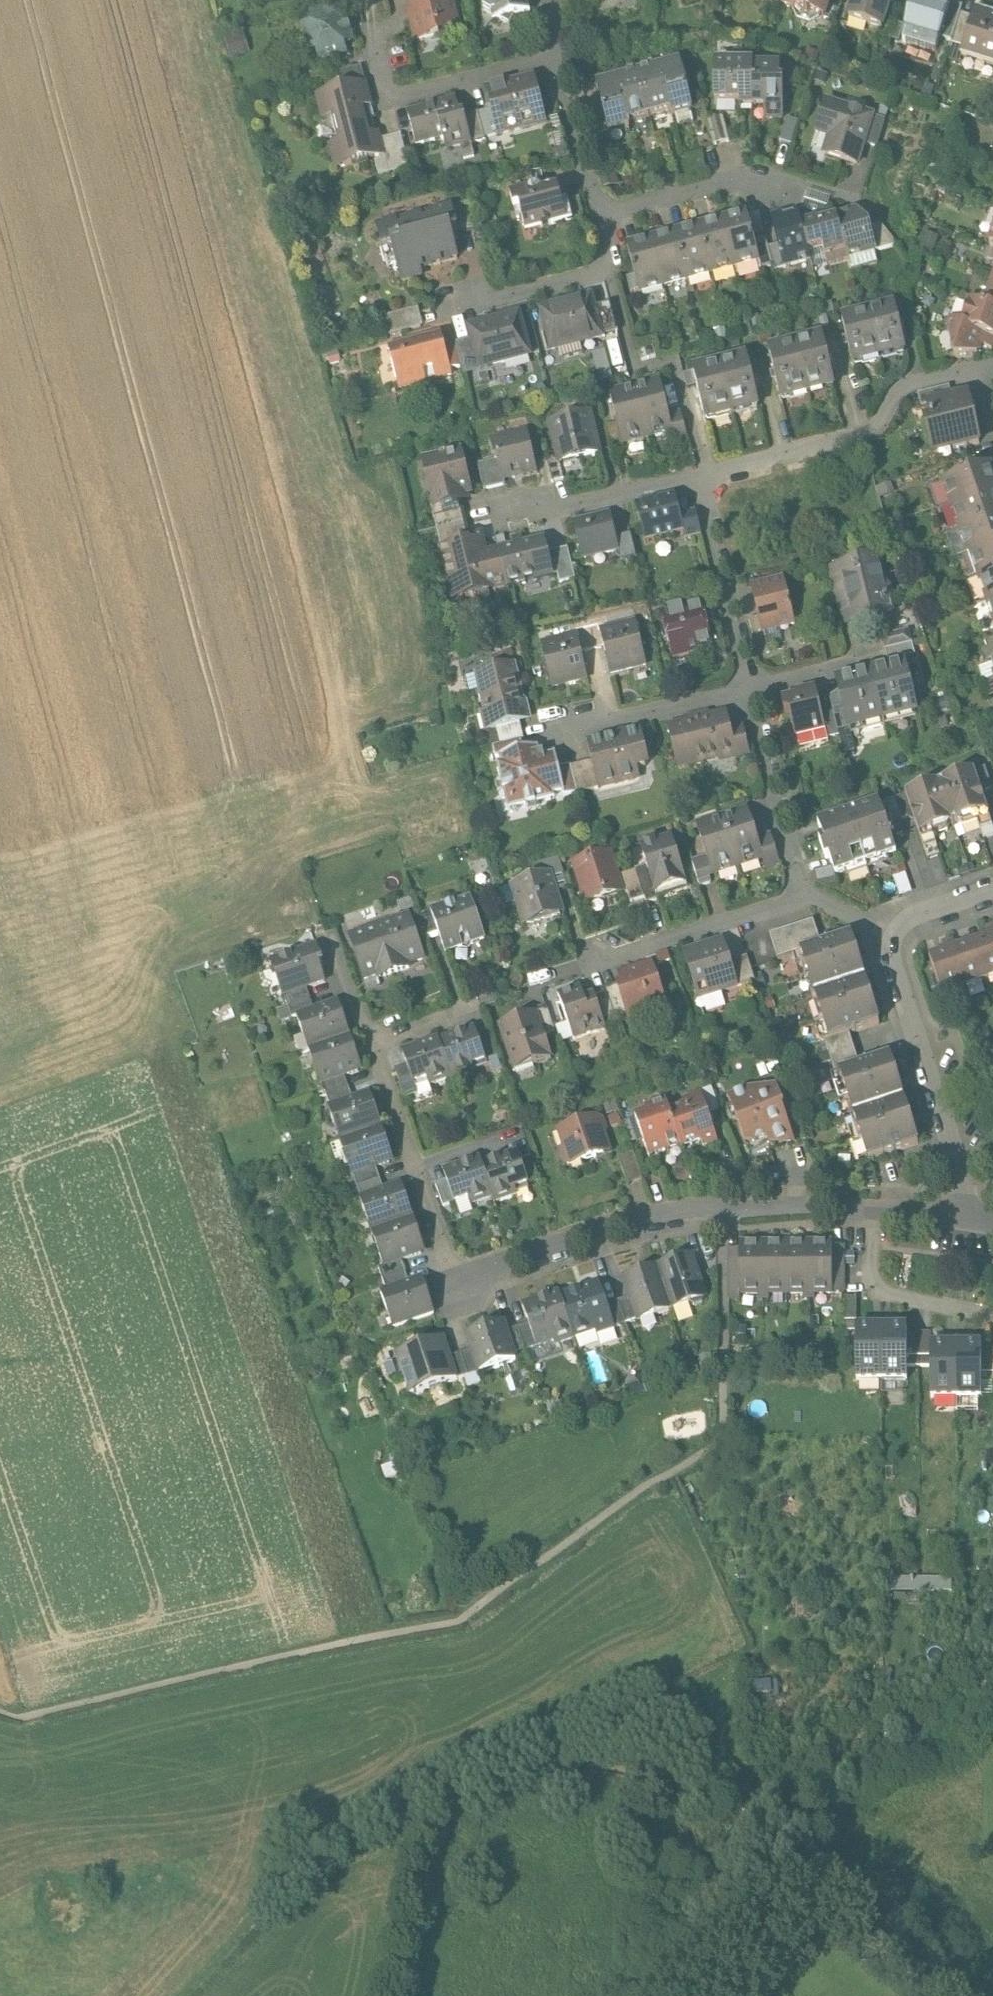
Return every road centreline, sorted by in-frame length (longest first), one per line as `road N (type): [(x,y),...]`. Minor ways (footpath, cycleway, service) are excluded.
road 1 (residential): [(847,1202),(646,1220),(453,1282),(378,1040)]
road 2 (residential): [(697,474),(855,438),(873,428),(906,384),(961,372),(985,377)]
road 3 (residential): [(894,932),(892,953),(967,1216)]
road 4 (residential): [(595,207),(726,173),(856,196)]
road 5 (residential): [(554,50),(387,95),(375,46)]
road 6 (residential): [(697,474),(748,689)]
road 7 (residential): [(805,899),(598,968)]
road 8 (residential): [(748,689),(805,899)]
road 9 (residential): [(509,517),(697,474)]
road 10 (residential): [(748,689),(561,730)]
road 11 (residential): [(554,50),(595,207)]
road 12 (residential): [(609,266),(468,303)]
road 13 (residential): [(967,1216),(847,1202)]

